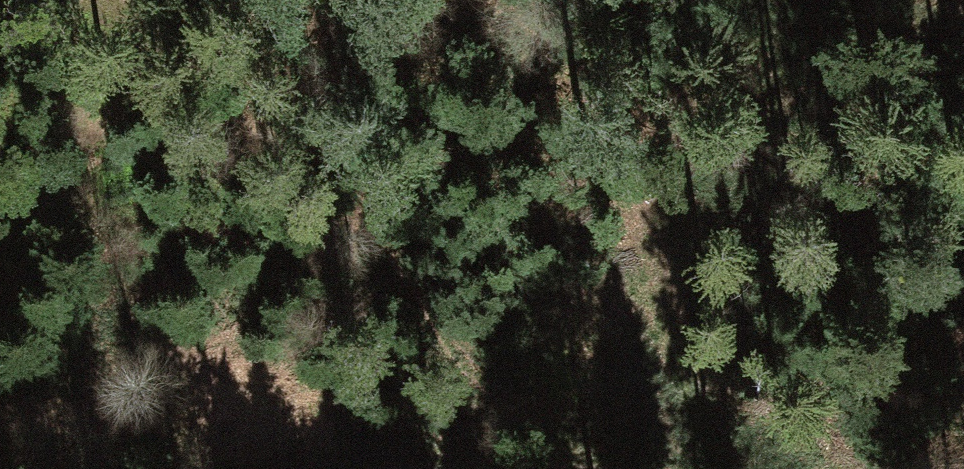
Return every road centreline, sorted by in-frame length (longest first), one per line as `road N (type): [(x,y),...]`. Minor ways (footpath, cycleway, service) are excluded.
road 1 (track): [(609,468),(479,377),(240,0)]

